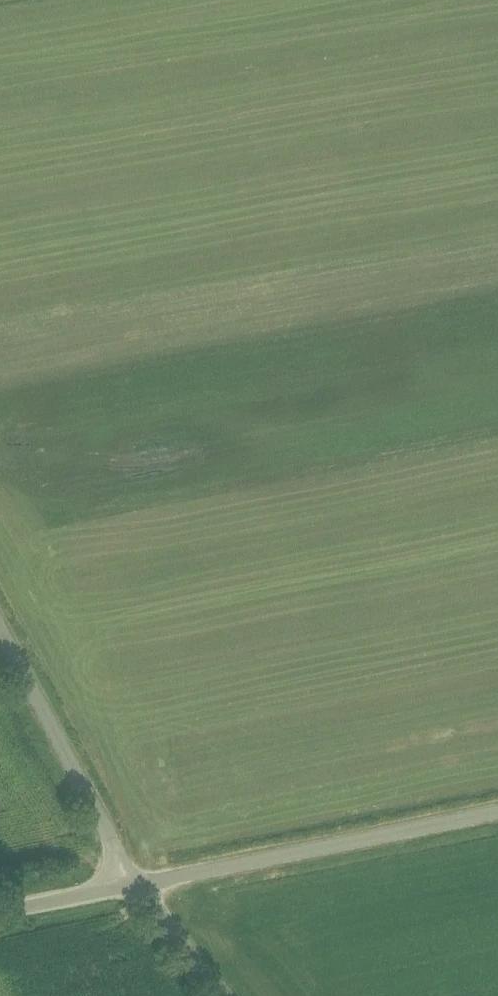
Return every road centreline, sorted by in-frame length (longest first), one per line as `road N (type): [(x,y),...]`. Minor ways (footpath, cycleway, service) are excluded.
road 1 (unclassified): [(139,883),(497,812)]
road 2 (unclassified): [(139,883),(0,626)]
road 3 (unclassified): [(0,909),(139,883)]
road 4 (unclassified): [(225,995),(139,883)]

